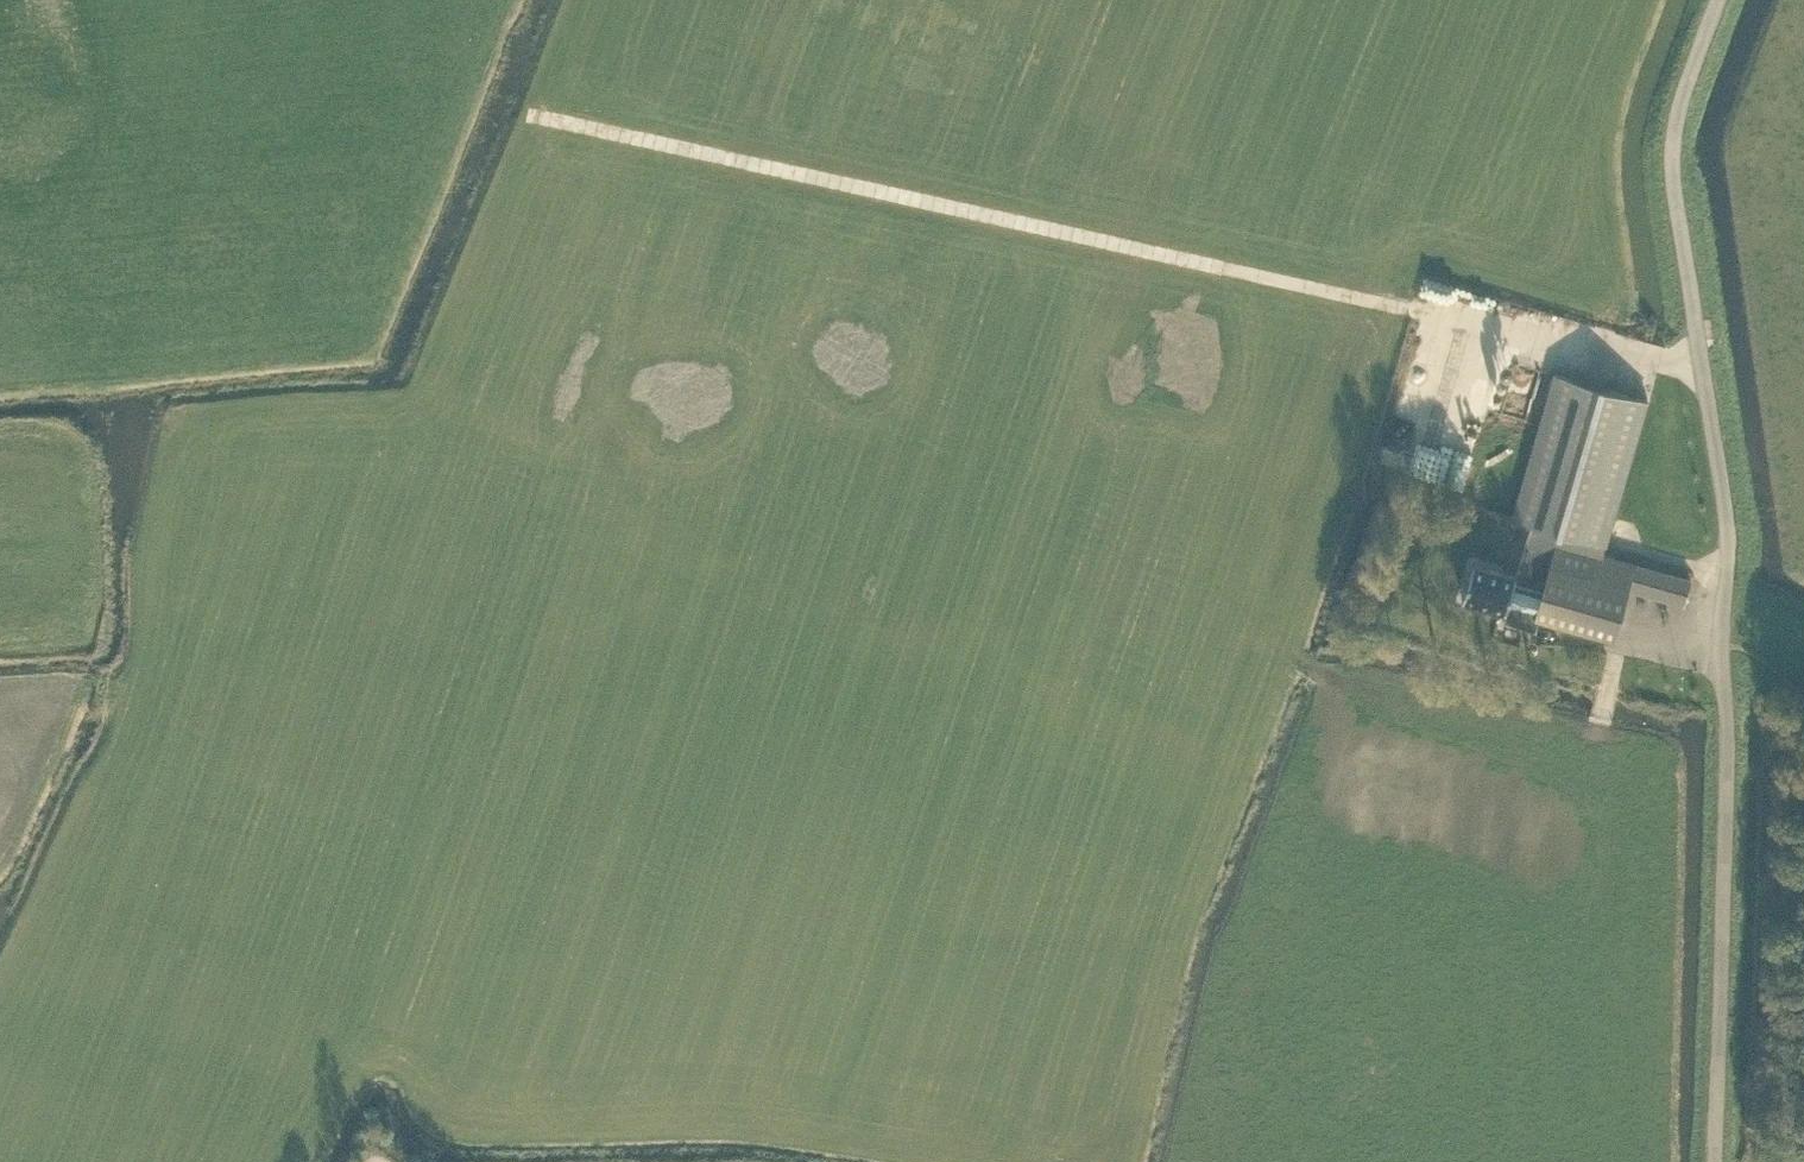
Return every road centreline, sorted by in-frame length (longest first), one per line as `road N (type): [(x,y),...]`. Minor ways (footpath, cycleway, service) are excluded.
road 1 (unclassified): [(1719,0),(1680,106),(1671,164),(1728,533),(1715,1161)]
road 2 (track): [(1555,350),(1432,315),(535,116)]

